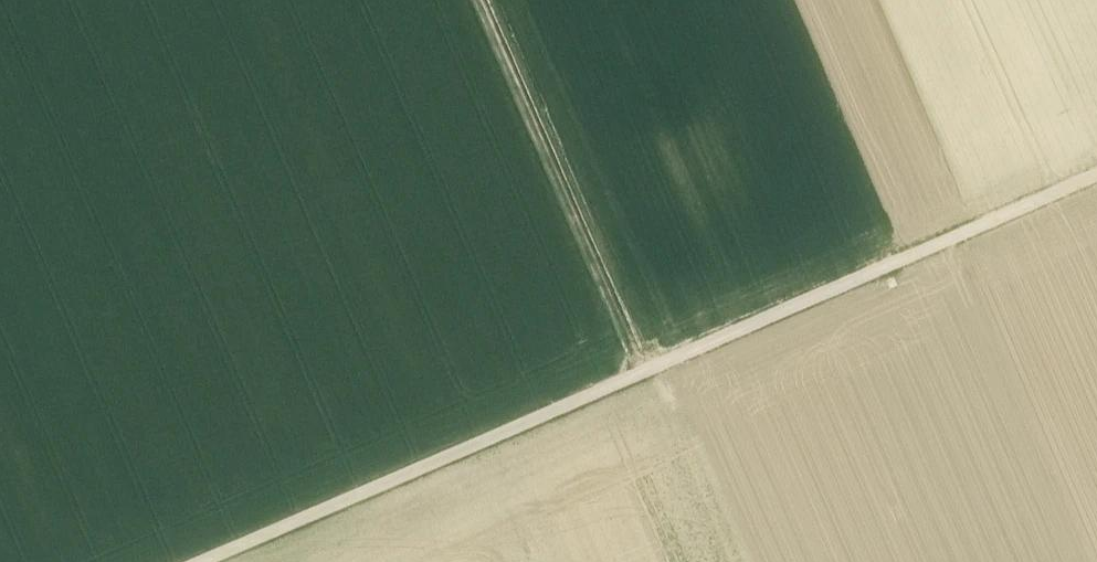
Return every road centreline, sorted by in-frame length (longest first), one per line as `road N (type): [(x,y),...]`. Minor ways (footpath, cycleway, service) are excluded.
road 1 (track): [(201,561),(1096,175)]
road 2 (track): [(638,374),(477,0)]

